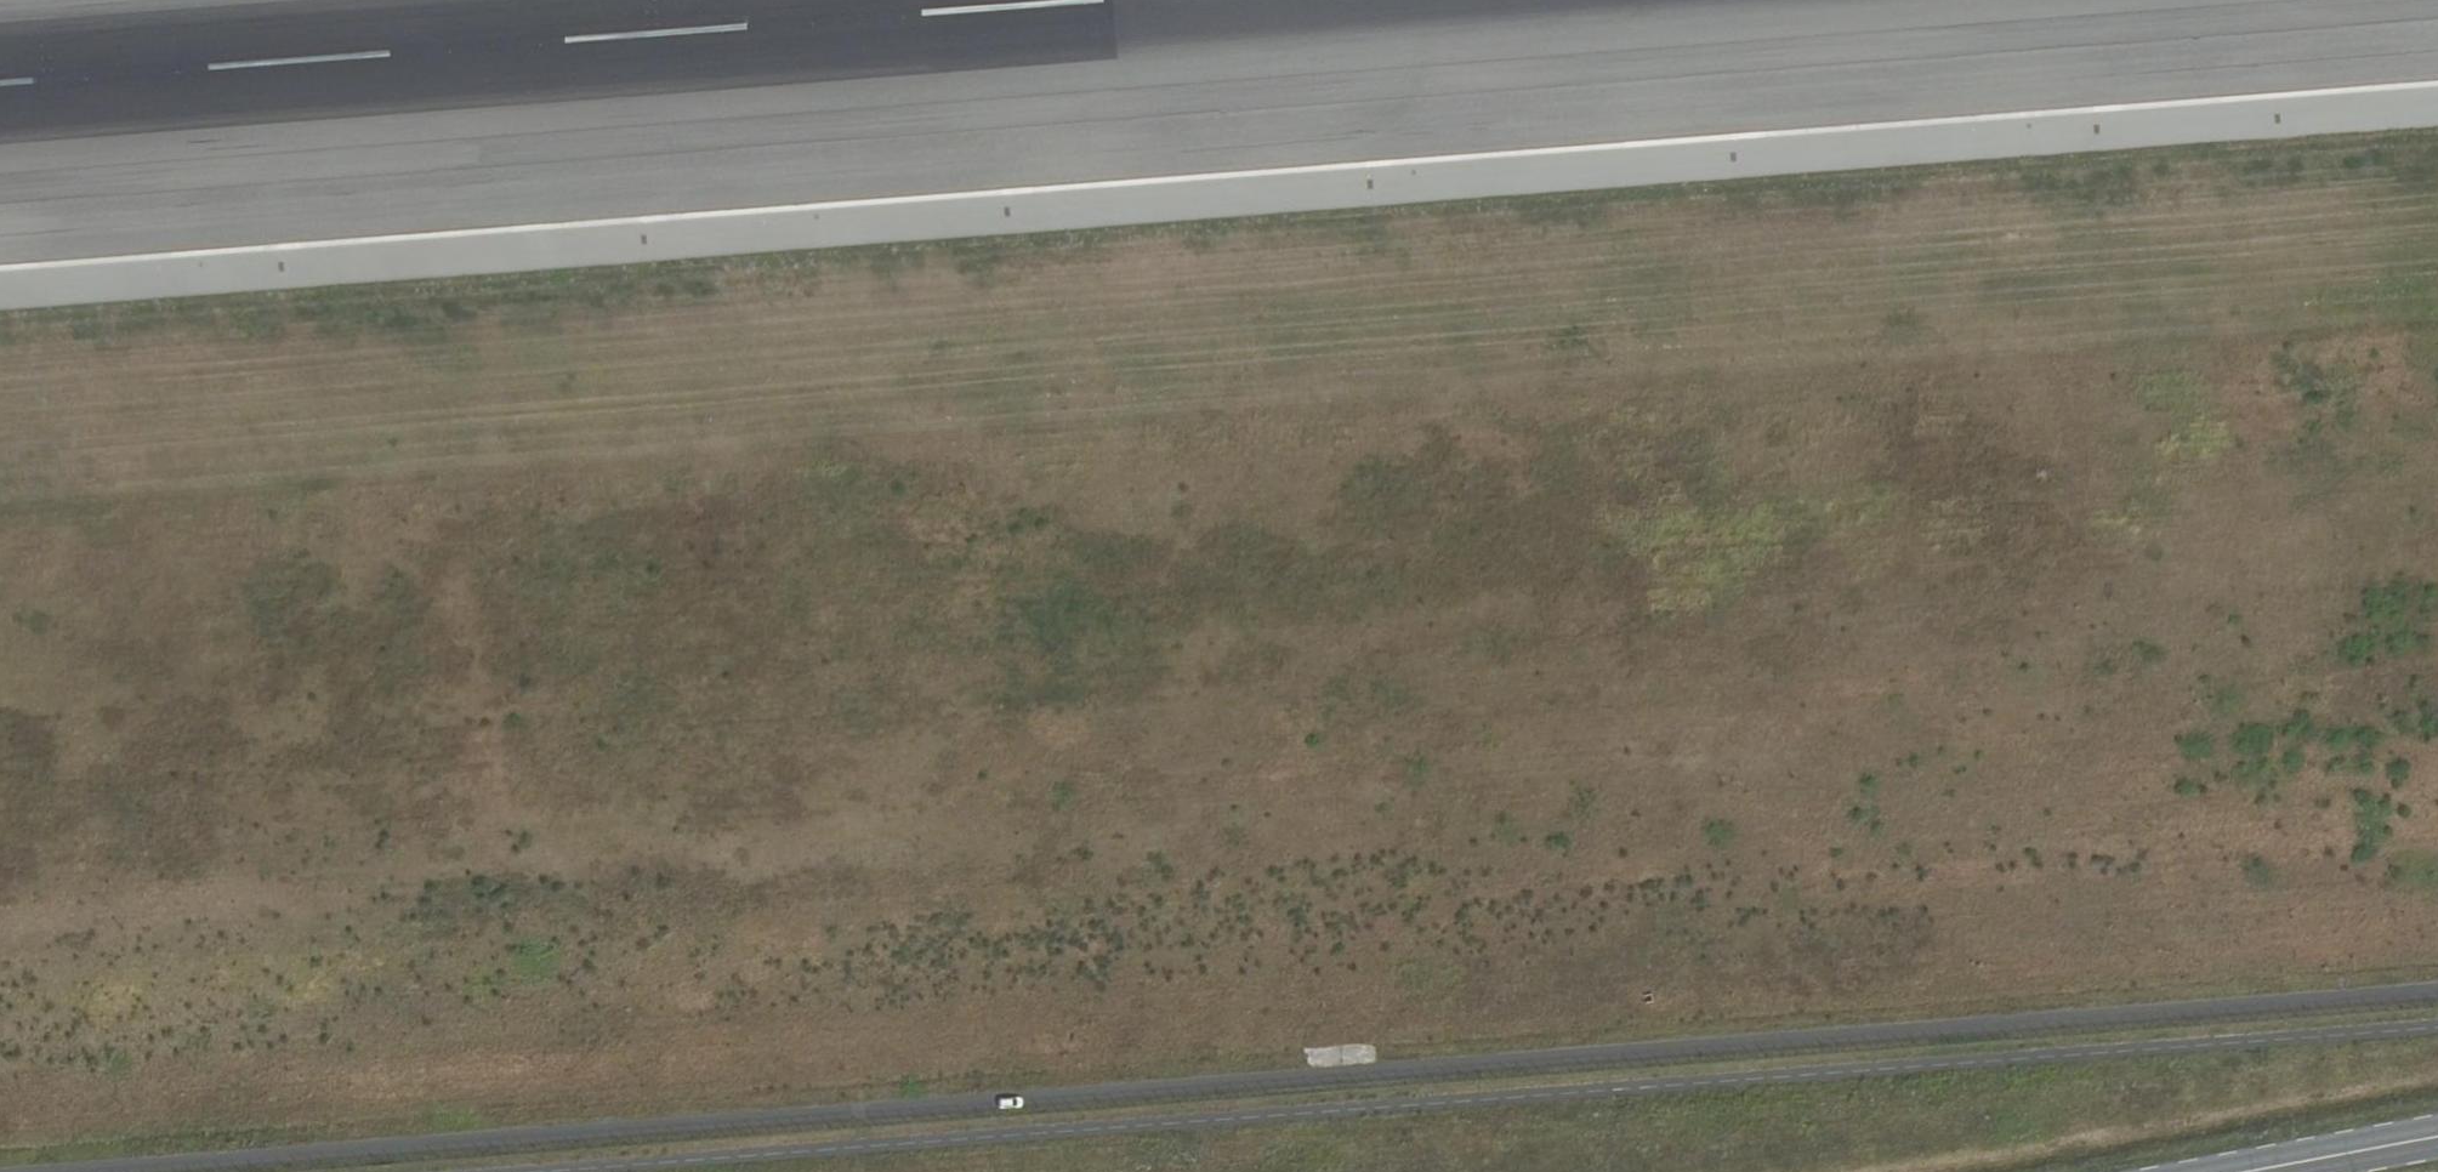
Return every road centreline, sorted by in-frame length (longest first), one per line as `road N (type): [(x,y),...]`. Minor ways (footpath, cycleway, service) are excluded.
road 1 (secondary): [(2437,1142),(2273,1171)]

